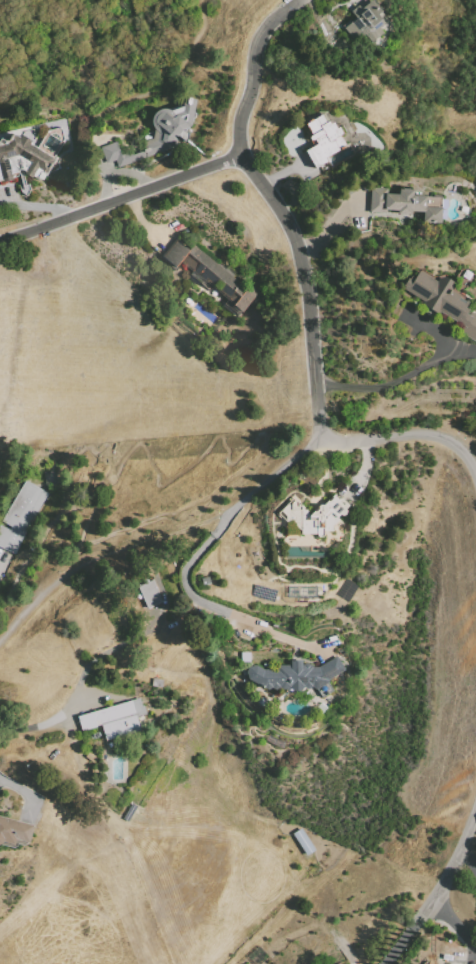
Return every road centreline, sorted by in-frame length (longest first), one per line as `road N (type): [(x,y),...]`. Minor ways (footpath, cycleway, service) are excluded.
road 1 (residential): [(297,0),(261,31),(239,132),(243,157),(290,224),(305,267),(320,437)]
road 2 (residential): [(243,157),(0,240)]
road 3 (residential): [(320,437),(426,438),(453,443),(475,463)]
road 4 (residential): [(475,807),(419,921)]
road 5 (residential): [(320,437),(226,515)]

